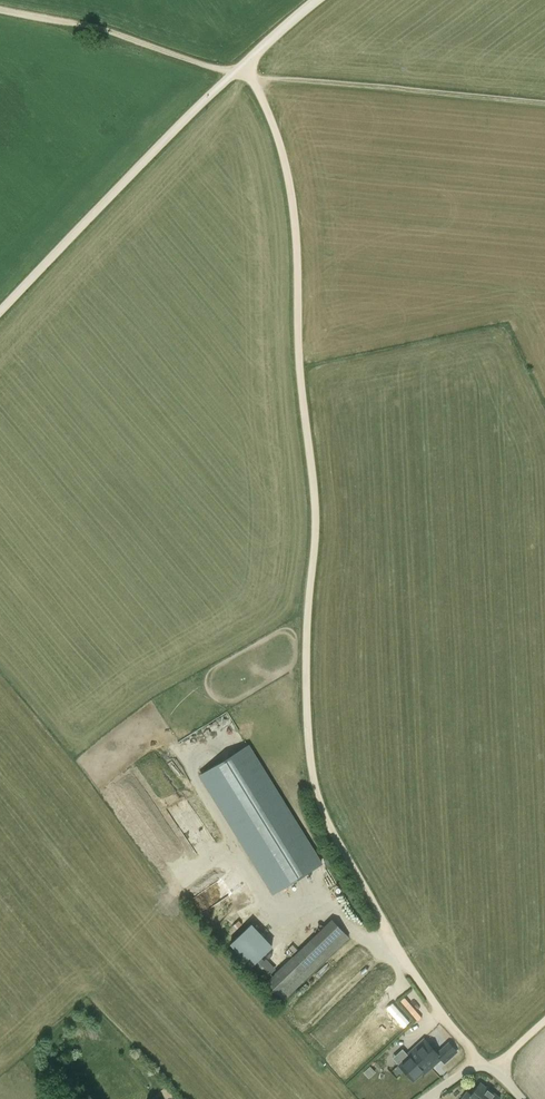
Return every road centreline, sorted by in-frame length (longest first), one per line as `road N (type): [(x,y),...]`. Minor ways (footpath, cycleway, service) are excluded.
road 1 (track): [(479,1066),(415,983),(318,814),(305,617),(315,508),(294,216),(283,156),(253,76)]
road 2 (track): [(322,0),(188,120),(0,322)]
road 3 (track): [(234,73),(544,104)]
road 4 (track): [(0,13),(234,73)]

